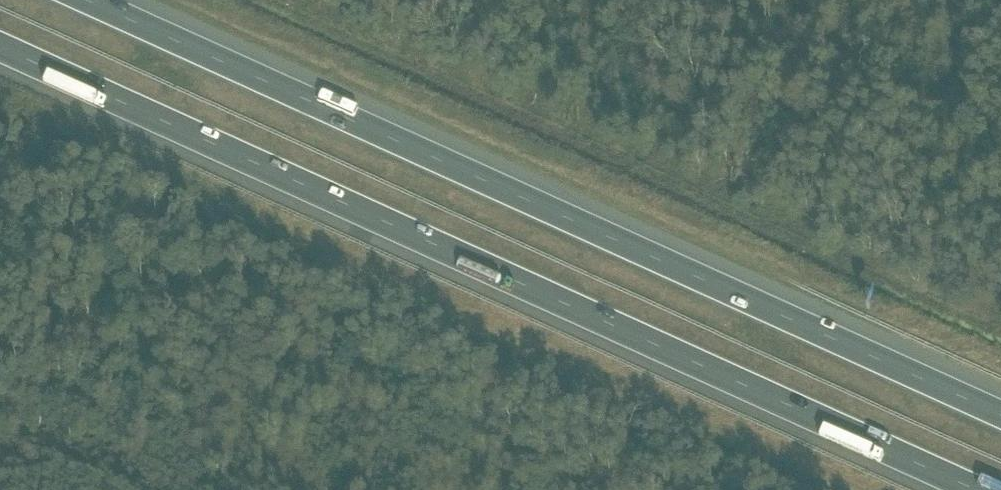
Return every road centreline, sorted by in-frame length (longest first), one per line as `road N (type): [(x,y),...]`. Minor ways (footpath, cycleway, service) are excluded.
road 1 (motorway): [(0,43),(993,489)]
road 2 (motorway): [(1000,406),(107,0)]

